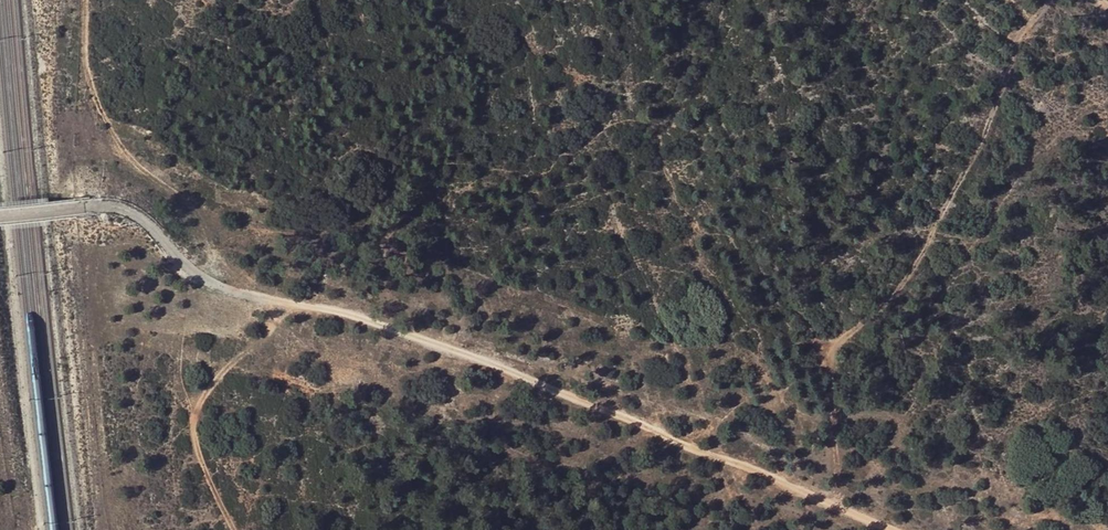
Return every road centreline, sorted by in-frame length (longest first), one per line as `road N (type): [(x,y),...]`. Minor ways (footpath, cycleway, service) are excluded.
road 1 (track): [(892,529),(404,333),(221,288),(125,209),(0,216)]
road 2 (track): [(838,508),(830,363),(837,346),(900,288),(985,137),(1023,34),(1056,0)]
road 3 (track): [(290,303),(209,386),(191,423),(200,462),(234,529)]

